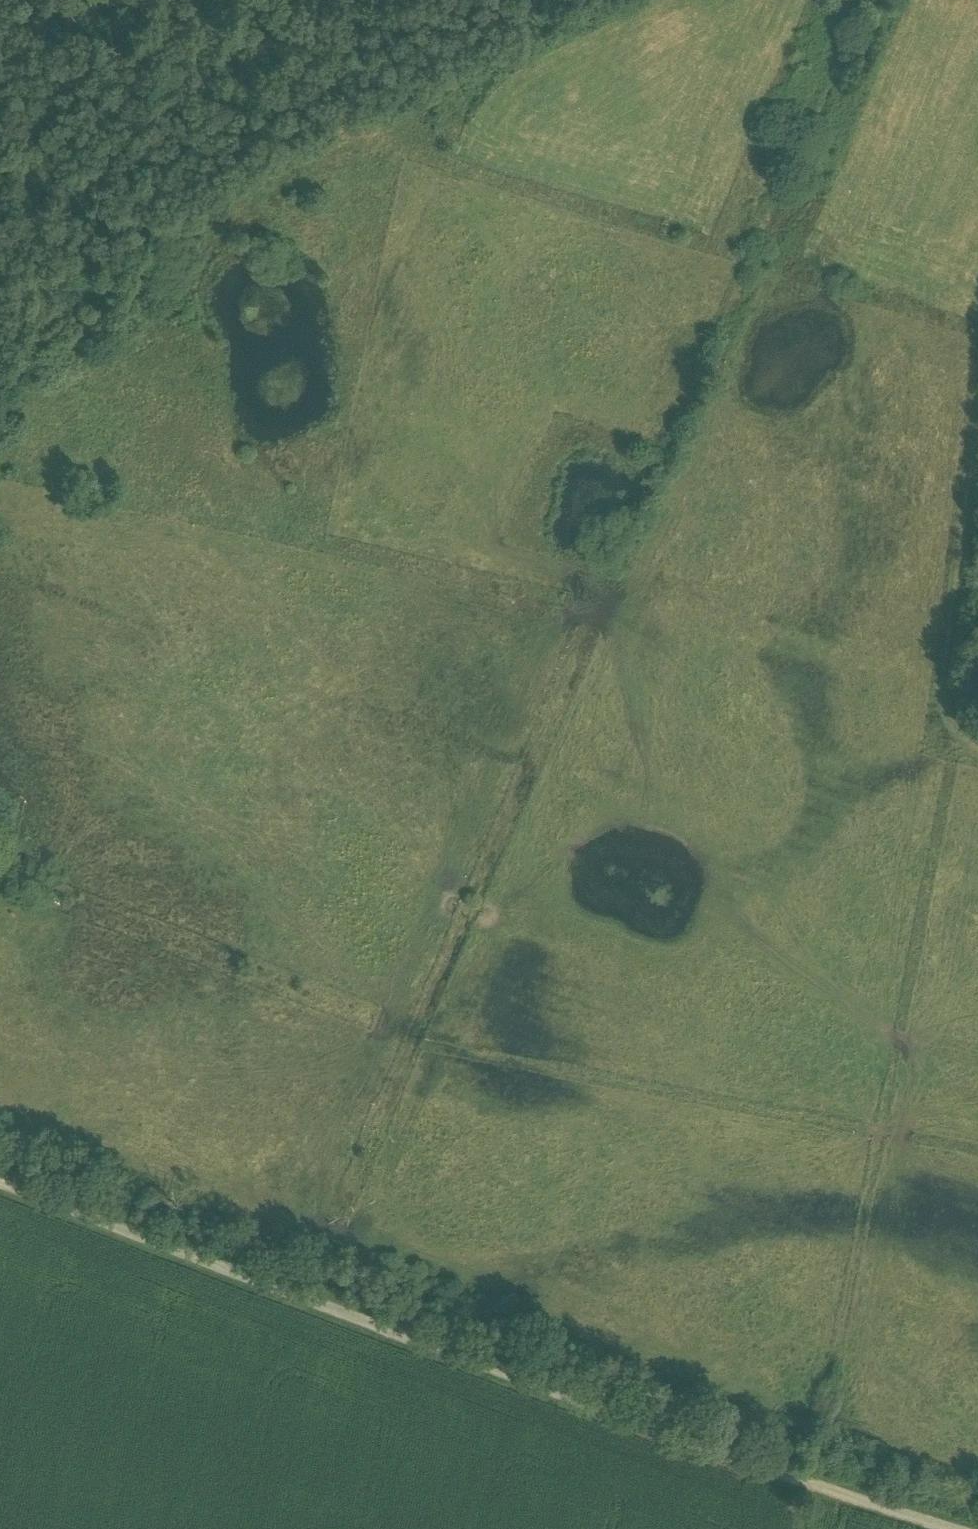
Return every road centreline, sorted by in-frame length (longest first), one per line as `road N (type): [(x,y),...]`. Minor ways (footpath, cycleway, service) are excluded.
road 1 (track): [(0,1162),(964,1528)]

